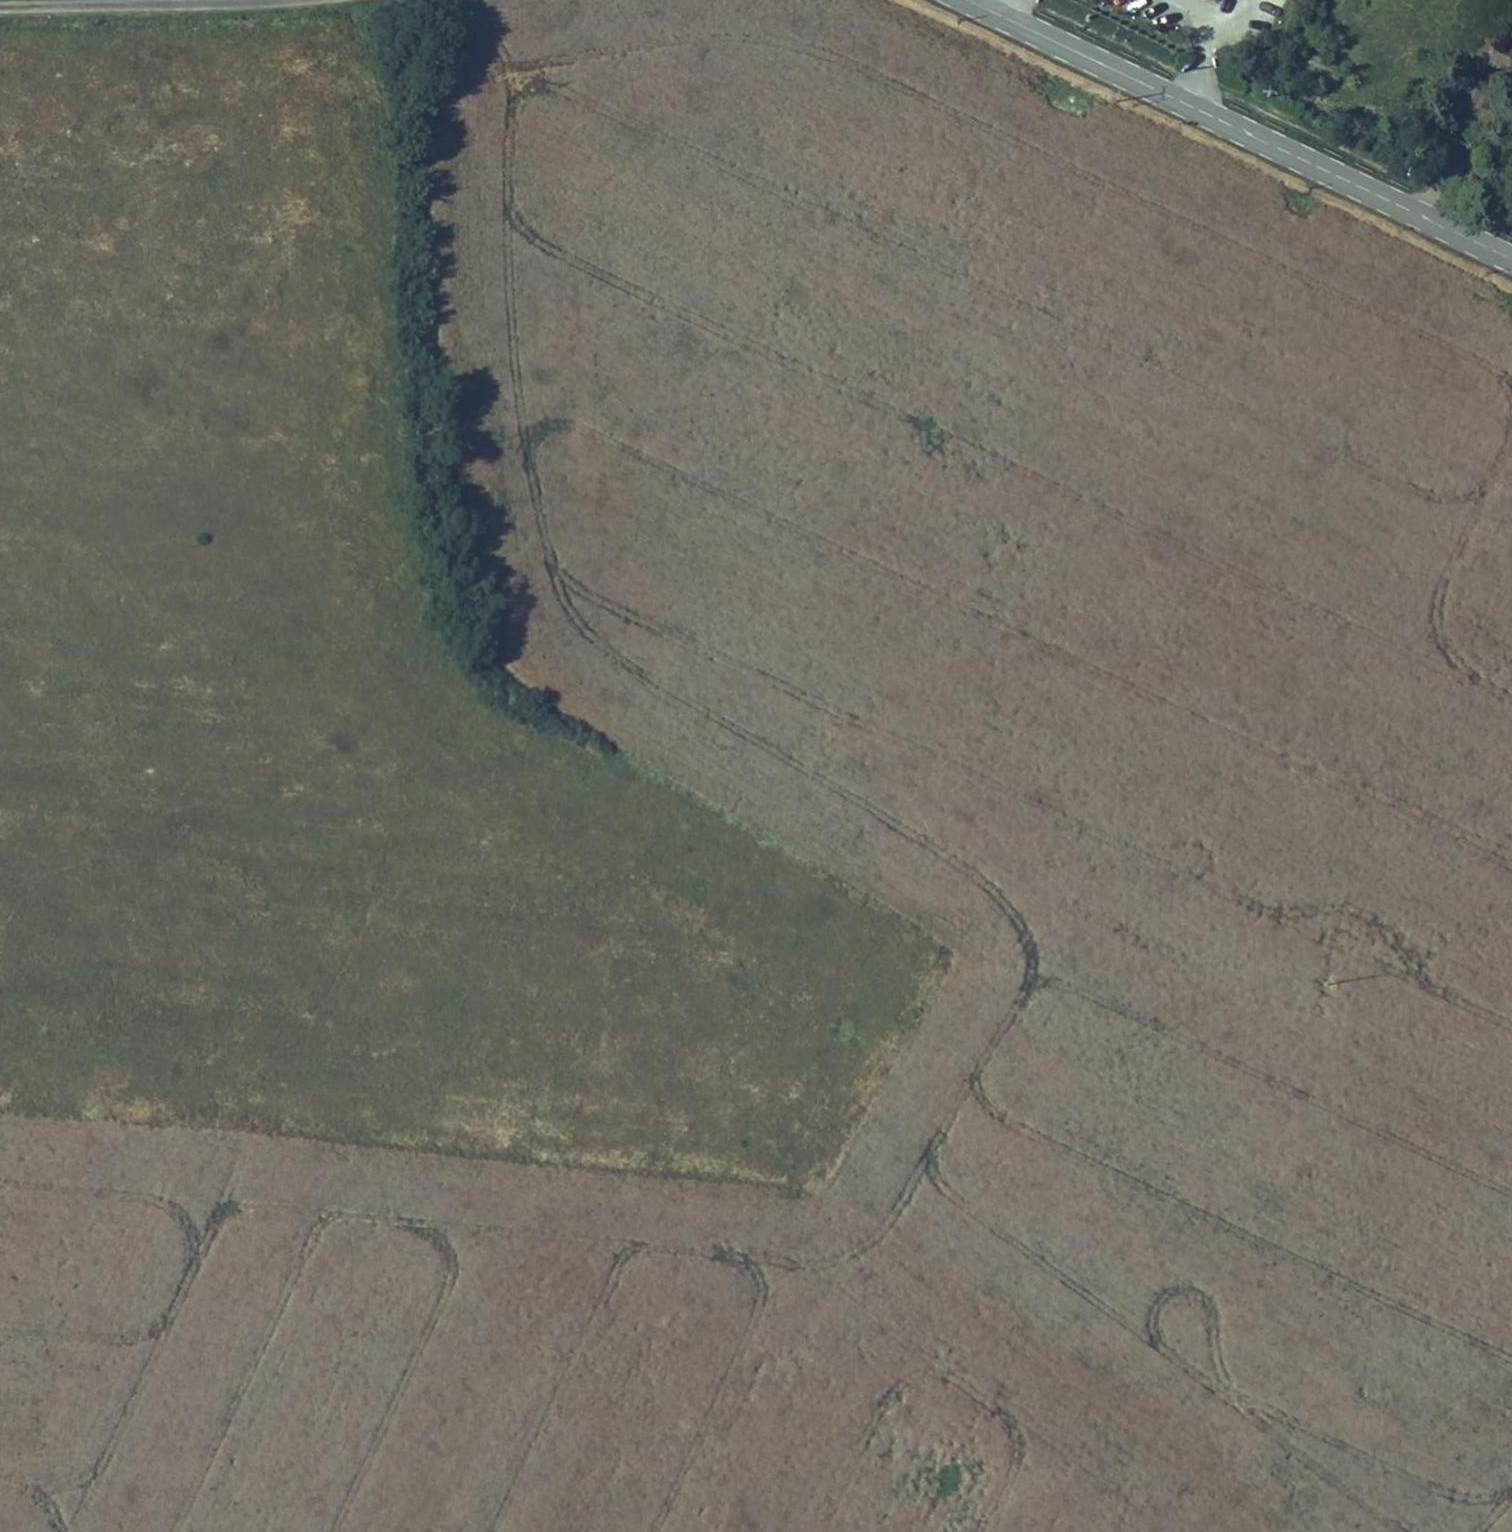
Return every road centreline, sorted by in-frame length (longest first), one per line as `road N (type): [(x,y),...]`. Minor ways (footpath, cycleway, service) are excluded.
road 1 (secondary): [(1511,260),(965,0)]
road 2 (track): [(0,8),(285,0)]

